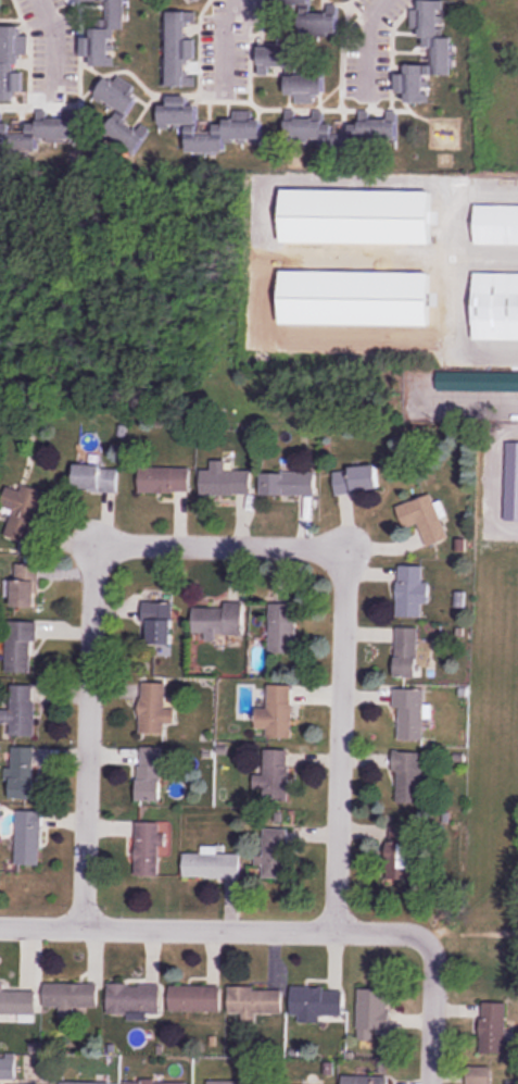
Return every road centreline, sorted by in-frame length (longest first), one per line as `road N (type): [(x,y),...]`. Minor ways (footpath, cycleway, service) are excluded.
road 1 (residential): [(0,926),(405,932),(424,940)]
road 2 (residential): [(98,545),(83,929)]
road 3 (residential): [(338,549),(345,570),(337,931)]
road 4 (residential): [(98,545),(338,549)]
road 5 (residential): [(424,940),(433,962),(431,1083)]

